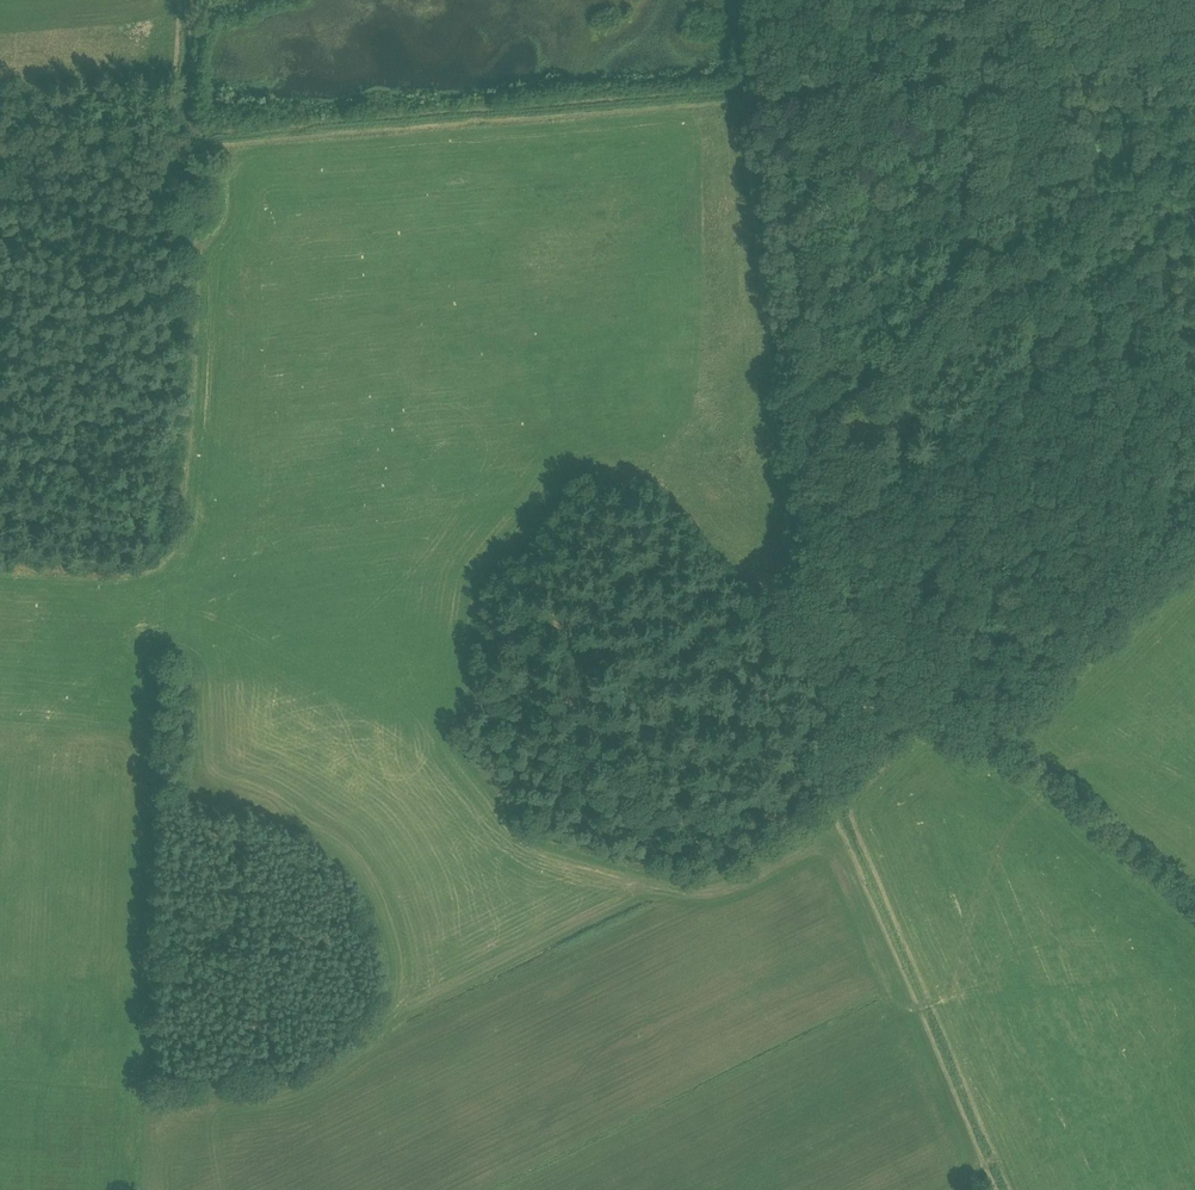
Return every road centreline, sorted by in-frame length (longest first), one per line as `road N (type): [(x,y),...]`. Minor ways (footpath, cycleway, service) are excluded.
road 1 (track): [(1153,863),(818,595),(814,576),(825,482),(852,433),(977,268),(998,95),(1066,15)]

